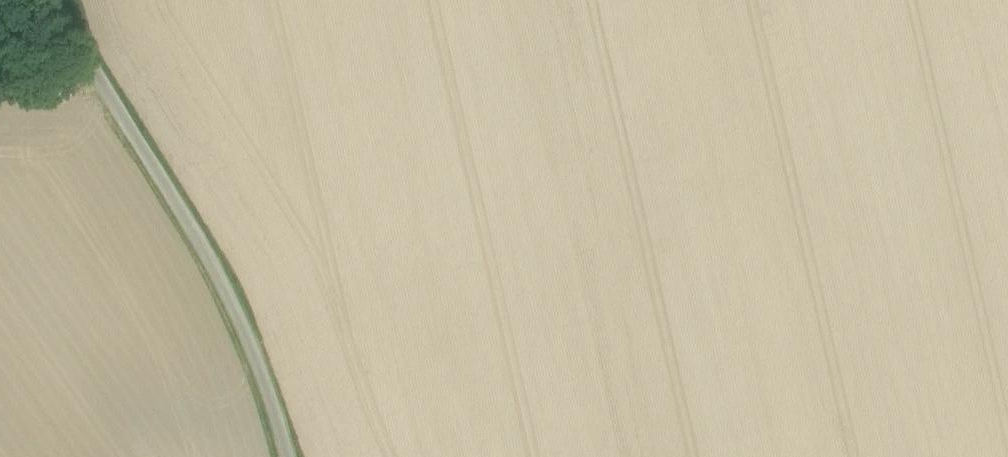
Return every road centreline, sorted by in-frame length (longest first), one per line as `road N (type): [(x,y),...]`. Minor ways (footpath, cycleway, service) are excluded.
road 1 (track): [(292,456),(284,406),(246,314),(47,0)]

